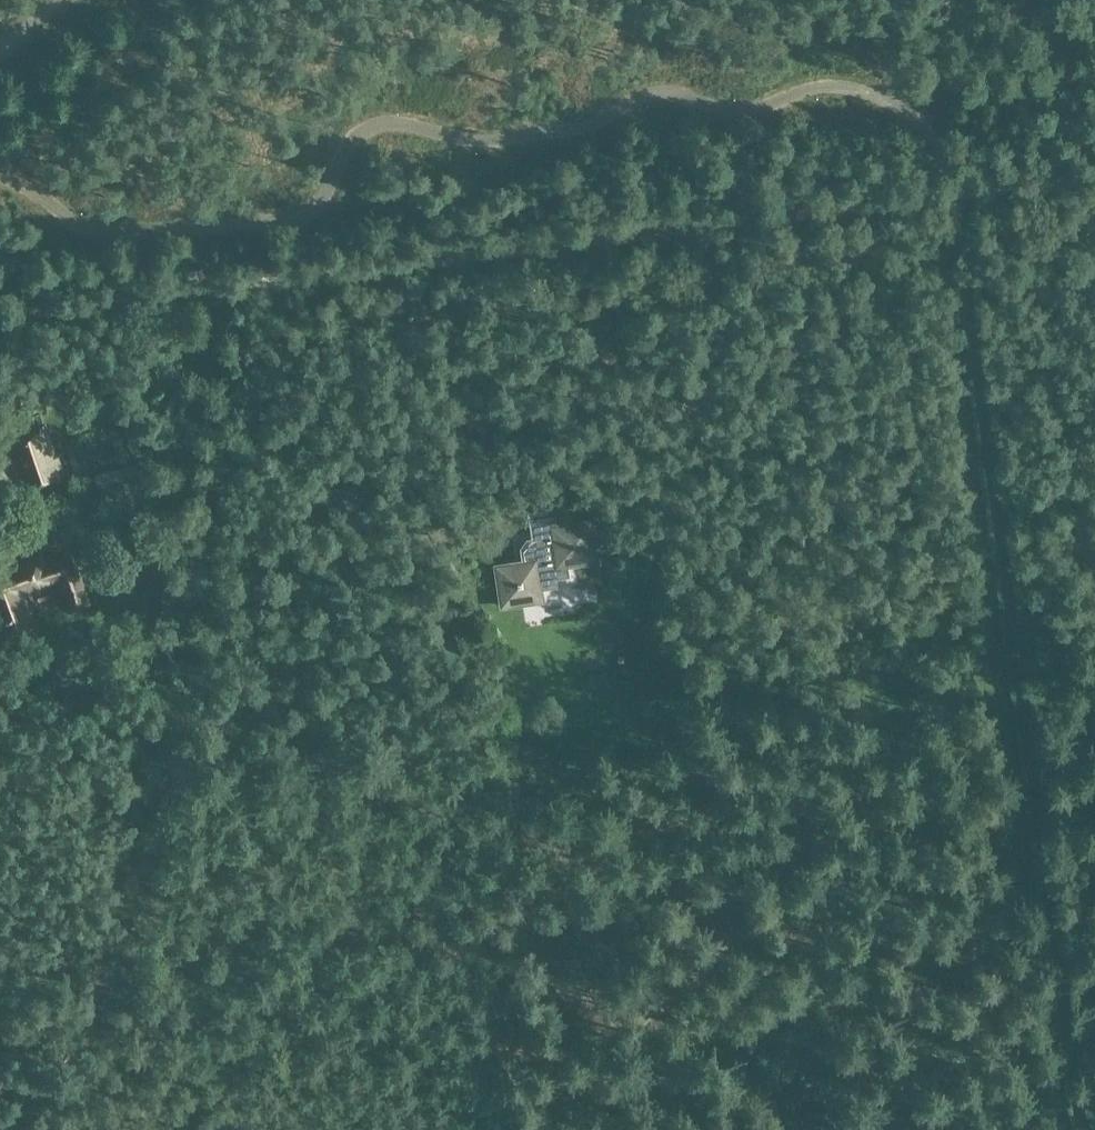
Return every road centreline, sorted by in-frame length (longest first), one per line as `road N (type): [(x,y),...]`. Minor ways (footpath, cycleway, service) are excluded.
road 1 (unclassified): [(1094,175),(0,316)]

